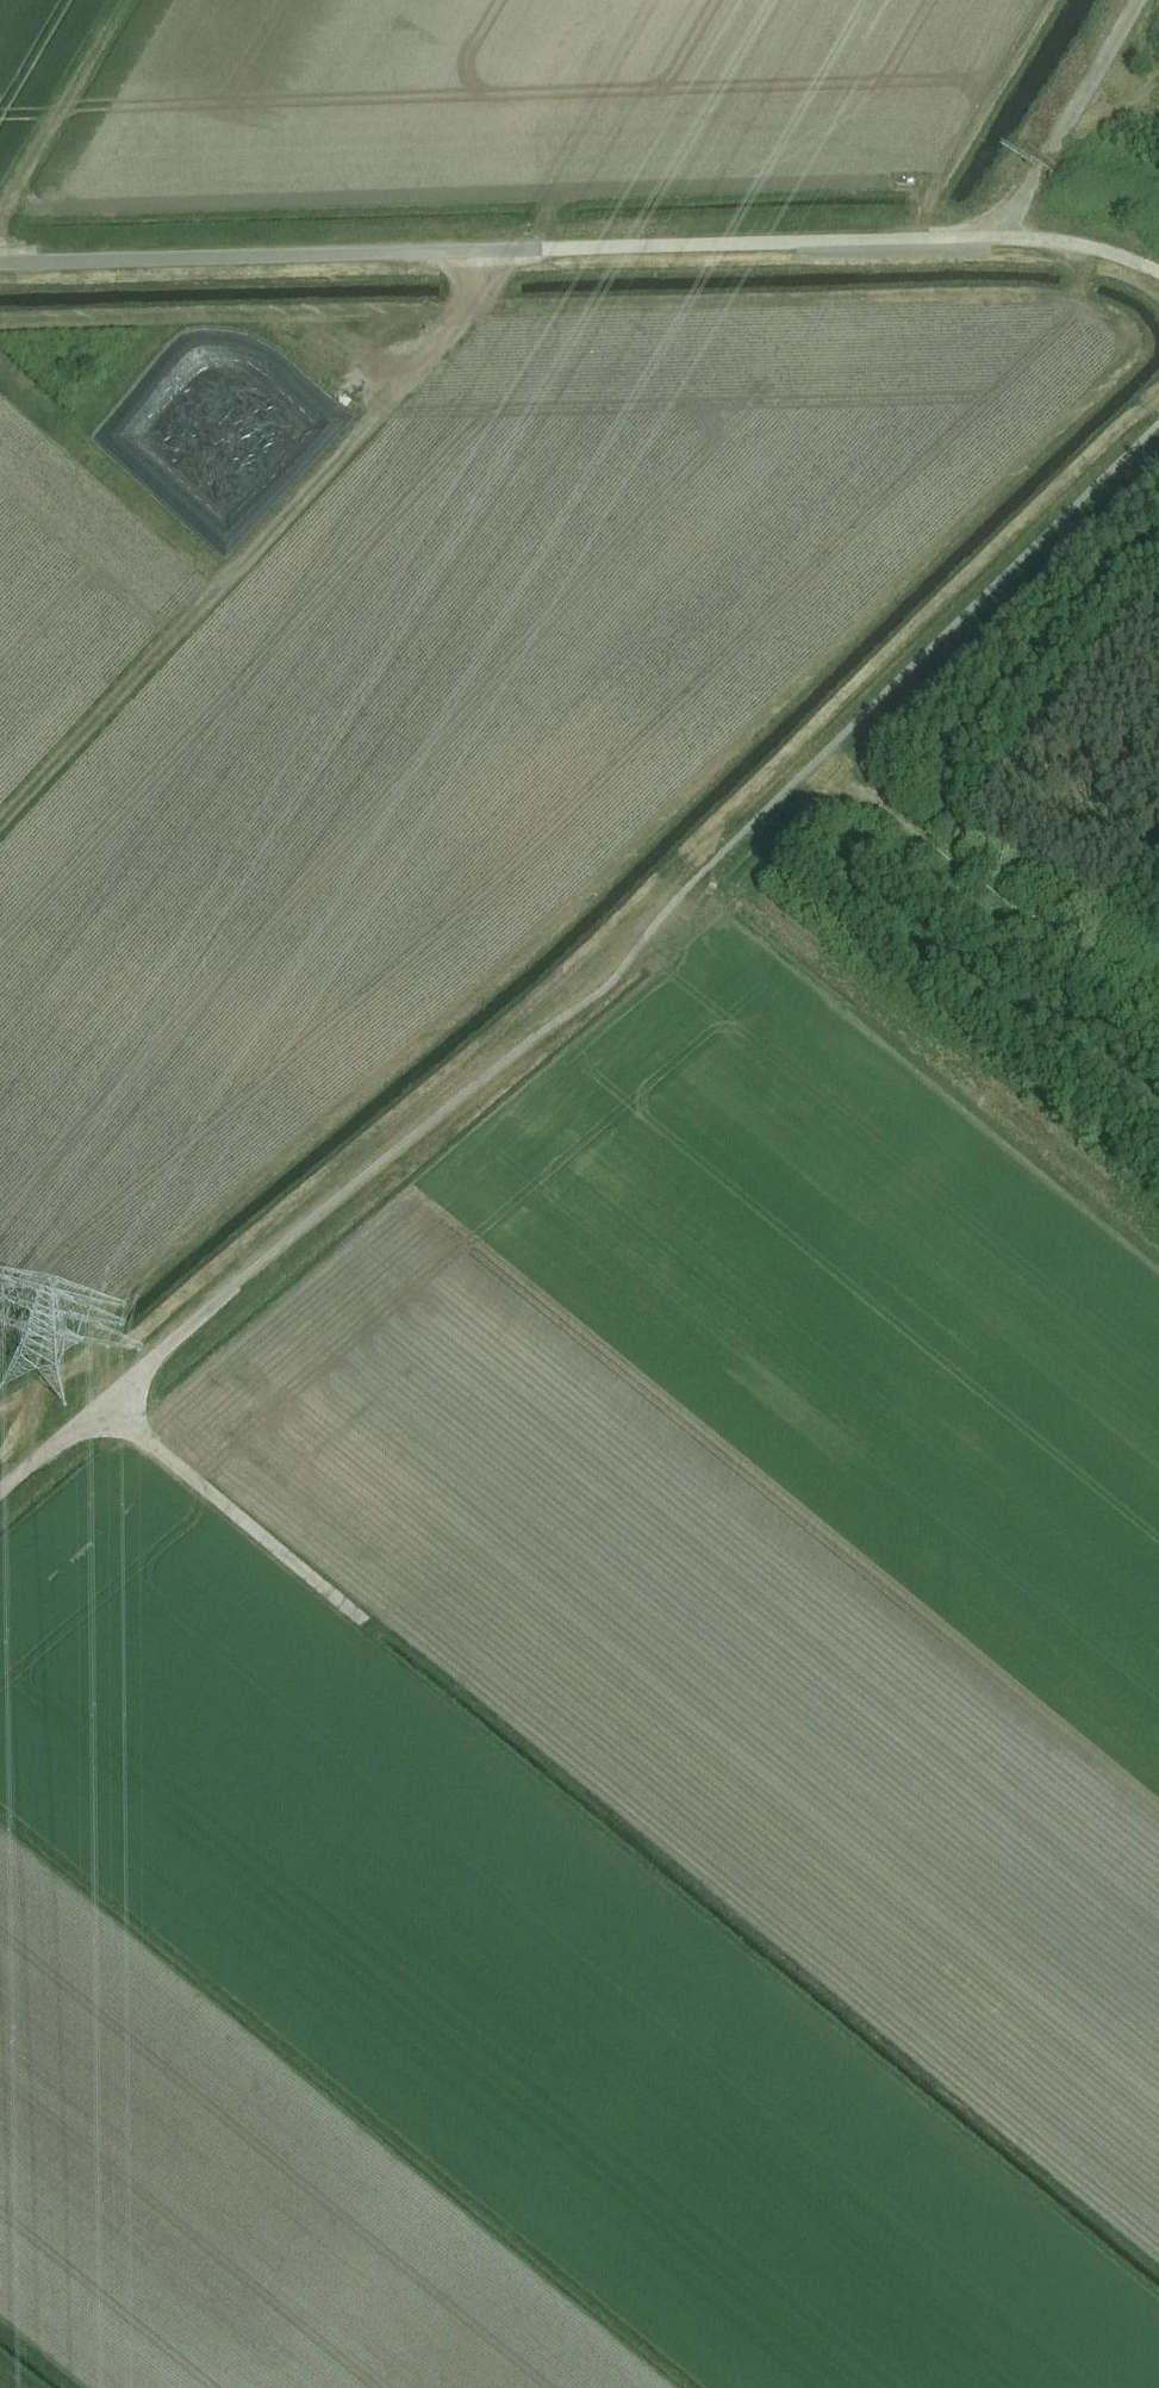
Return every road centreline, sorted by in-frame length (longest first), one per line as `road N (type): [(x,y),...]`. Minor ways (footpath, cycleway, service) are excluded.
road 1 (unclassified): [(0,264),(967,238),(1102,251),(1158,274)]
road 2 (unclassified): [(0,1485),(230,1292)]

